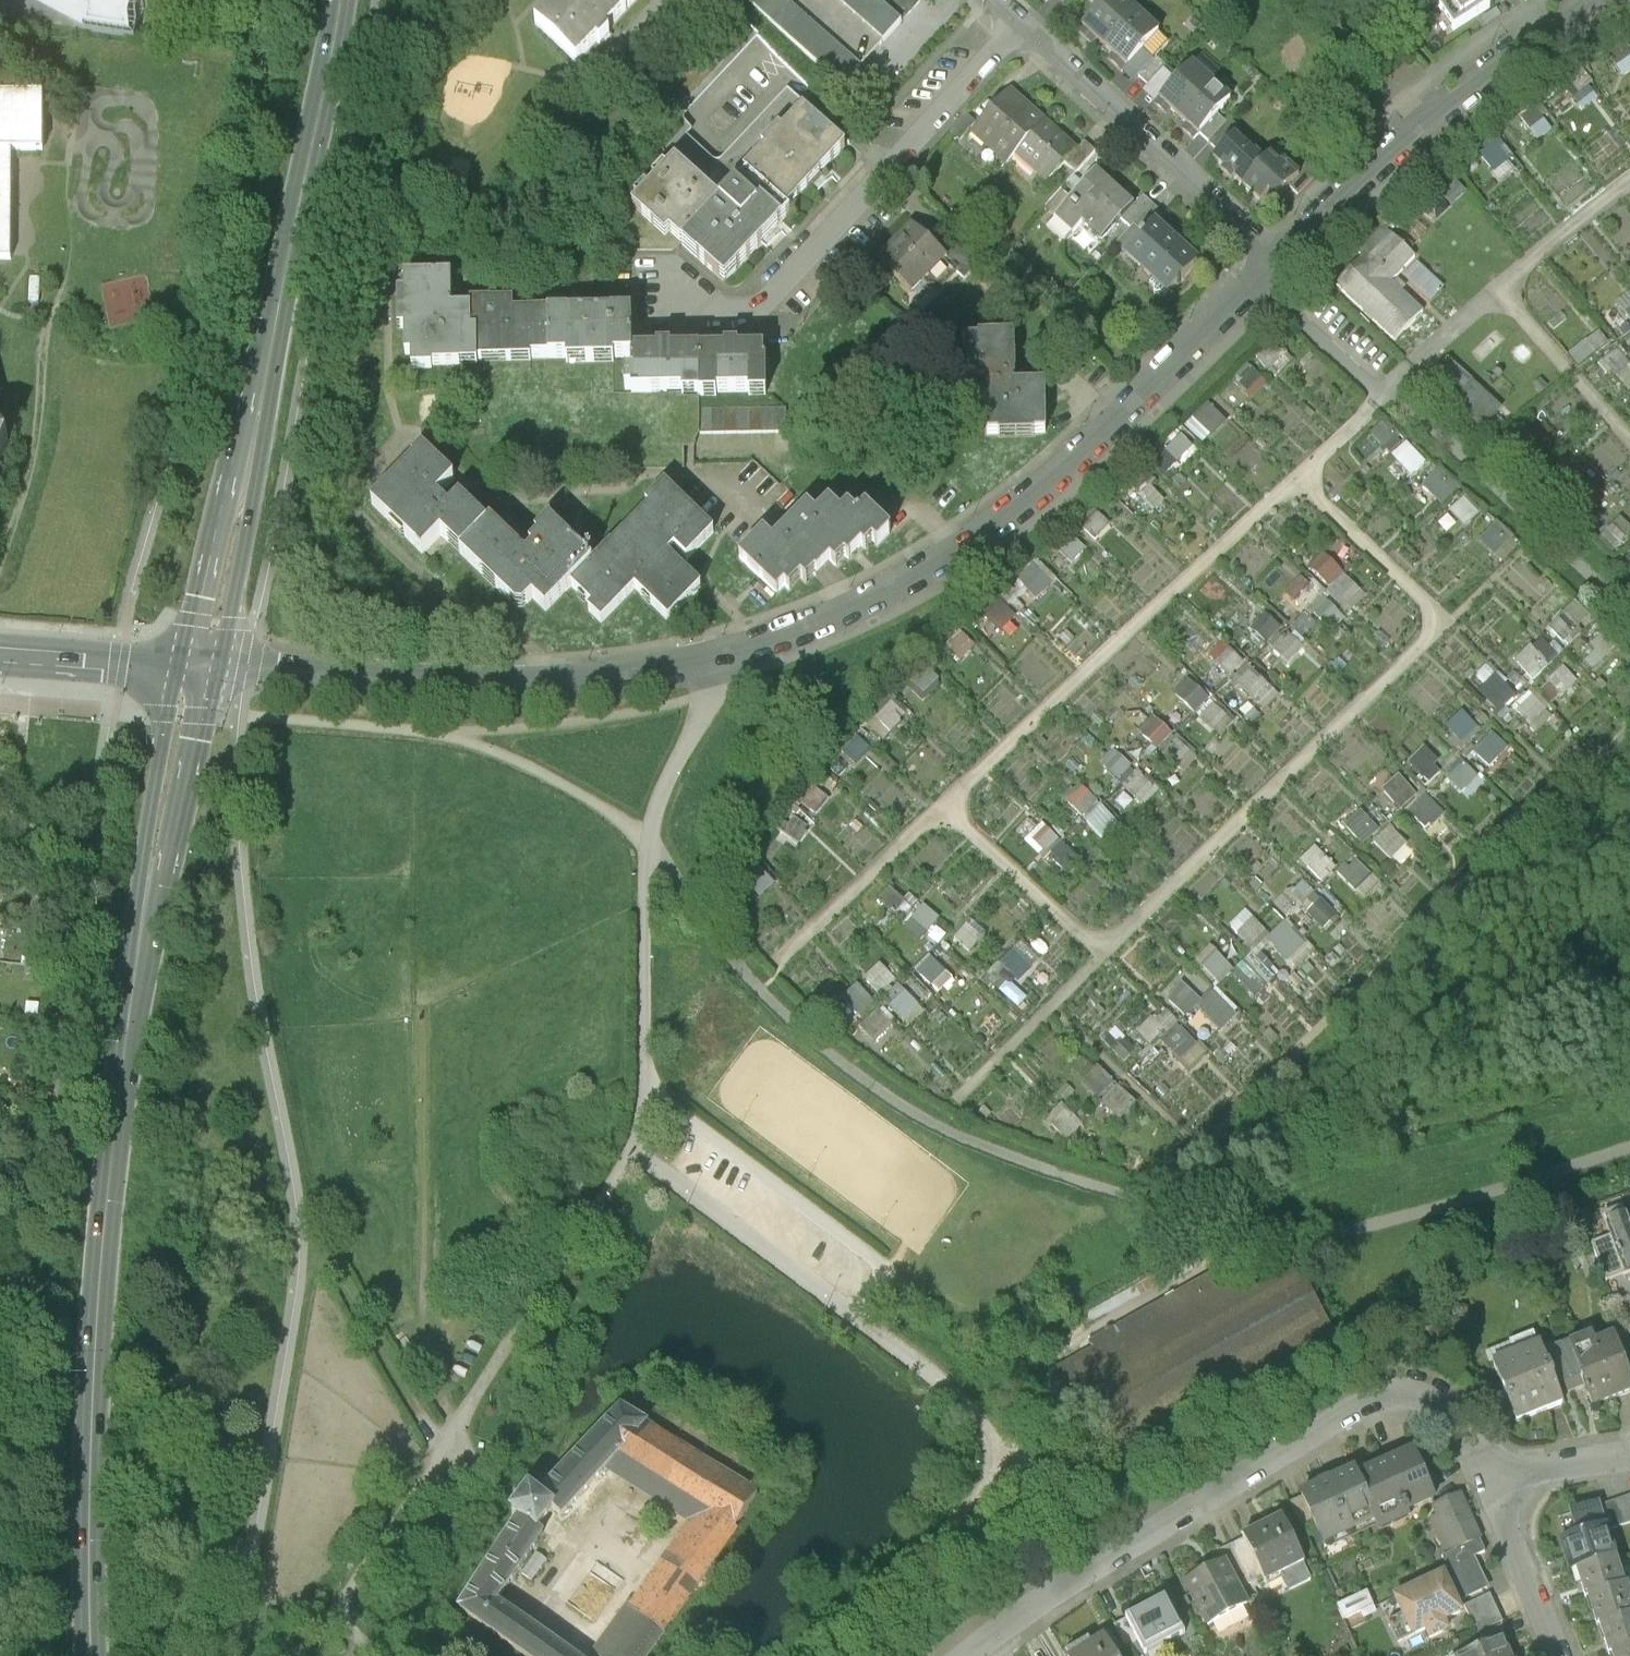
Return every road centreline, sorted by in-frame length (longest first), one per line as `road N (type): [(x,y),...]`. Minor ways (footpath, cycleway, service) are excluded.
road 1 (residential): [(200,668),(550,684),(715,658),(798,631),(863,601),(1066,464),(1280,257)]
road 2 (primary): [(200,668),(163,833),(114,1155),(88,1519),(93,1655)]
road 3 (primary): [(341,0),(200,668)]
road 4 (residential): [(1487,1476),(1470,1432),(1442,1405),(1357,1410),(972,1655)]
road 5 (residential): [(1024,19),(891,157),(766,305),(735,314),(666,309)]
road 6 (residential): [(1280,257),(1024,19)]
road 7 (residential): [(1280,257),(1422,132),(1538,46)]
road 8 (track): [(297,1207),(456,1445)]
road 9 (residential): [(200,668),(0,656)]
road 10 (residential): [(1560,1655),(1487,1476)]
road 11 (residential): [(1629,1452),(1487,1476)]

